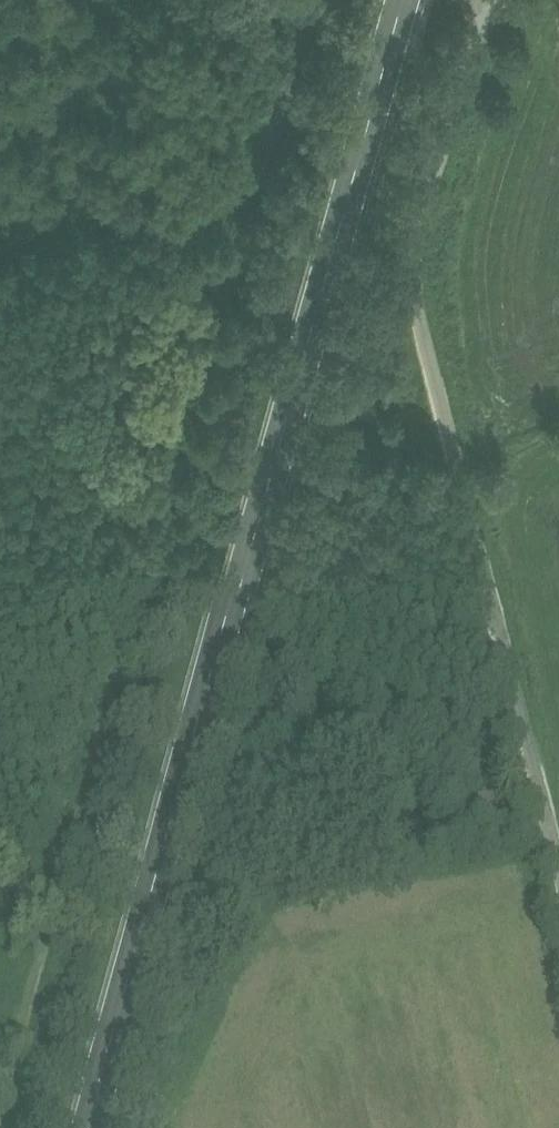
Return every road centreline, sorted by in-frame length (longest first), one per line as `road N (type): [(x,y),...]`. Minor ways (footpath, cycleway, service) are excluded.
road 1 (primary): [(81,1127),(253,566),(389,0)]
road 2 (track): [(297,0),(0,1093)]
road 3 (unclassified): [(485,0),(416,205),(411,263),(418,322),(558,865)]
road 4 (track): [(248,179),(0,251)]

